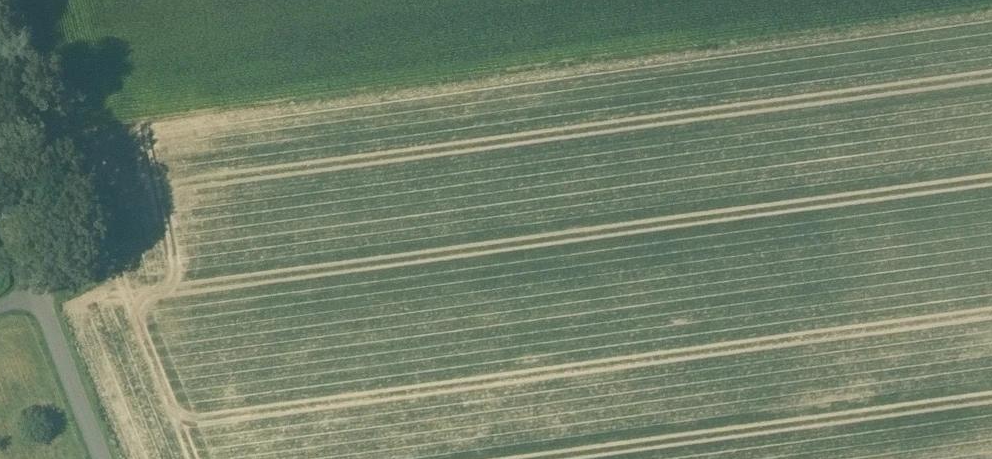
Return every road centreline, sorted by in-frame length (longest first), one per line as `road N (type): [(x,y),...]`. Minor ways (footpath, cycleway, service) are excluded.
road 1 (unclassified): [(0,184),(104,458)]

